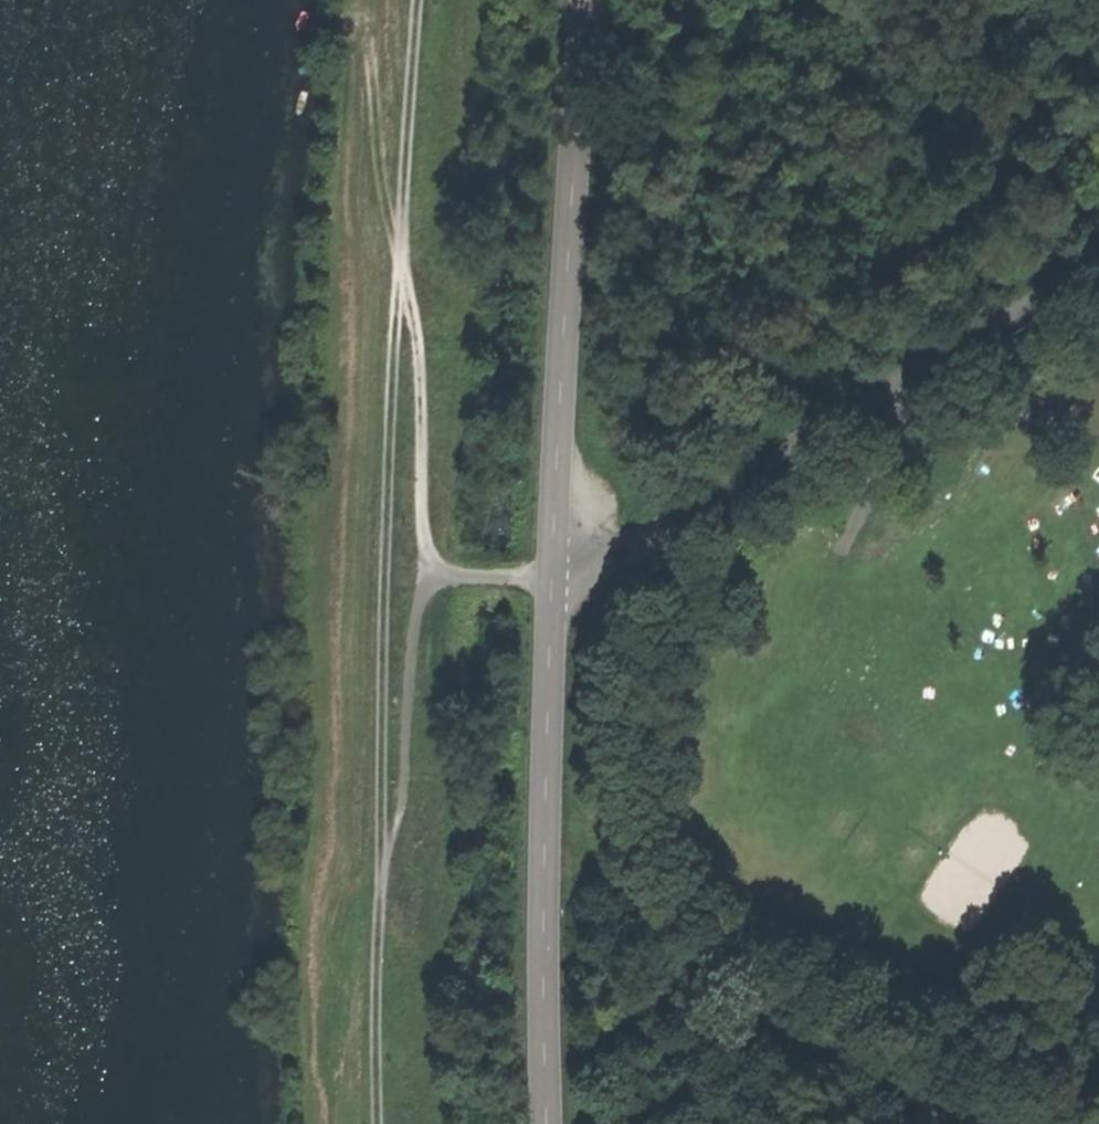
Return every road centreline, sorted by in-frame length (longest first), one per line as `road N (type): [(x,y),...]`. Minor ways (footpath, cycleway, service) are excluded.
road 1 (track): [(405,256),(383,549),(376,1123)]
road 2 (unclassified): [(553,561),(1098,252)]
road 3 (tertiary): [(553,561),(590,0)]
road 4 (tertiary): [(552,1123),(545,925),(553,561)]
road 5 (track): [(604,532),(584,823),(613,867)]
road 6 (track): [(405,256),(419,359),(425,575)]
road 7 (track): [(425,575),(404,685),(399,796),(380,867)]
road 8 (track): [(425,0),(405,256)]
road 9 (track): [(425,575),(528,572),(553,561)]

